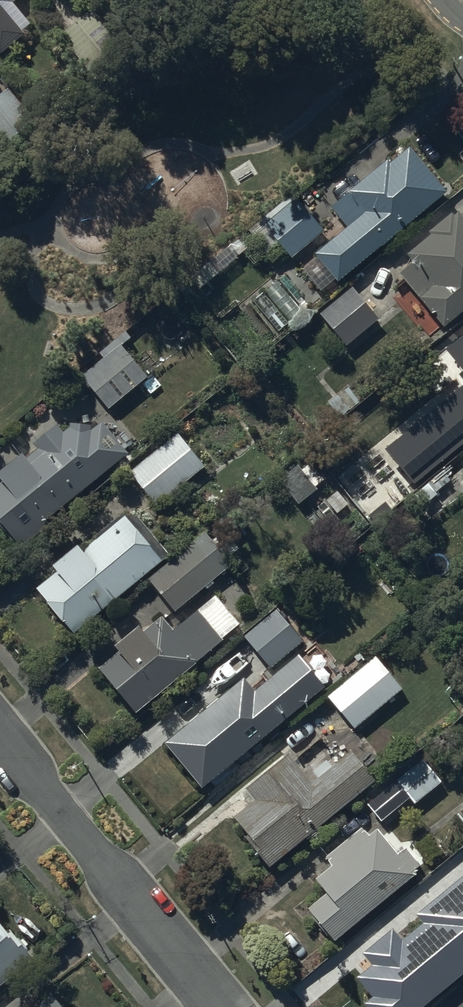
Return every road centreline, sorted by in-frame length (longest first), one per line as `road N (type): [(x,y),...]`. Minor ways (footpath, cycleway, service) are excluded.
road 1 (residential): [(221,1006),(0,737)]

